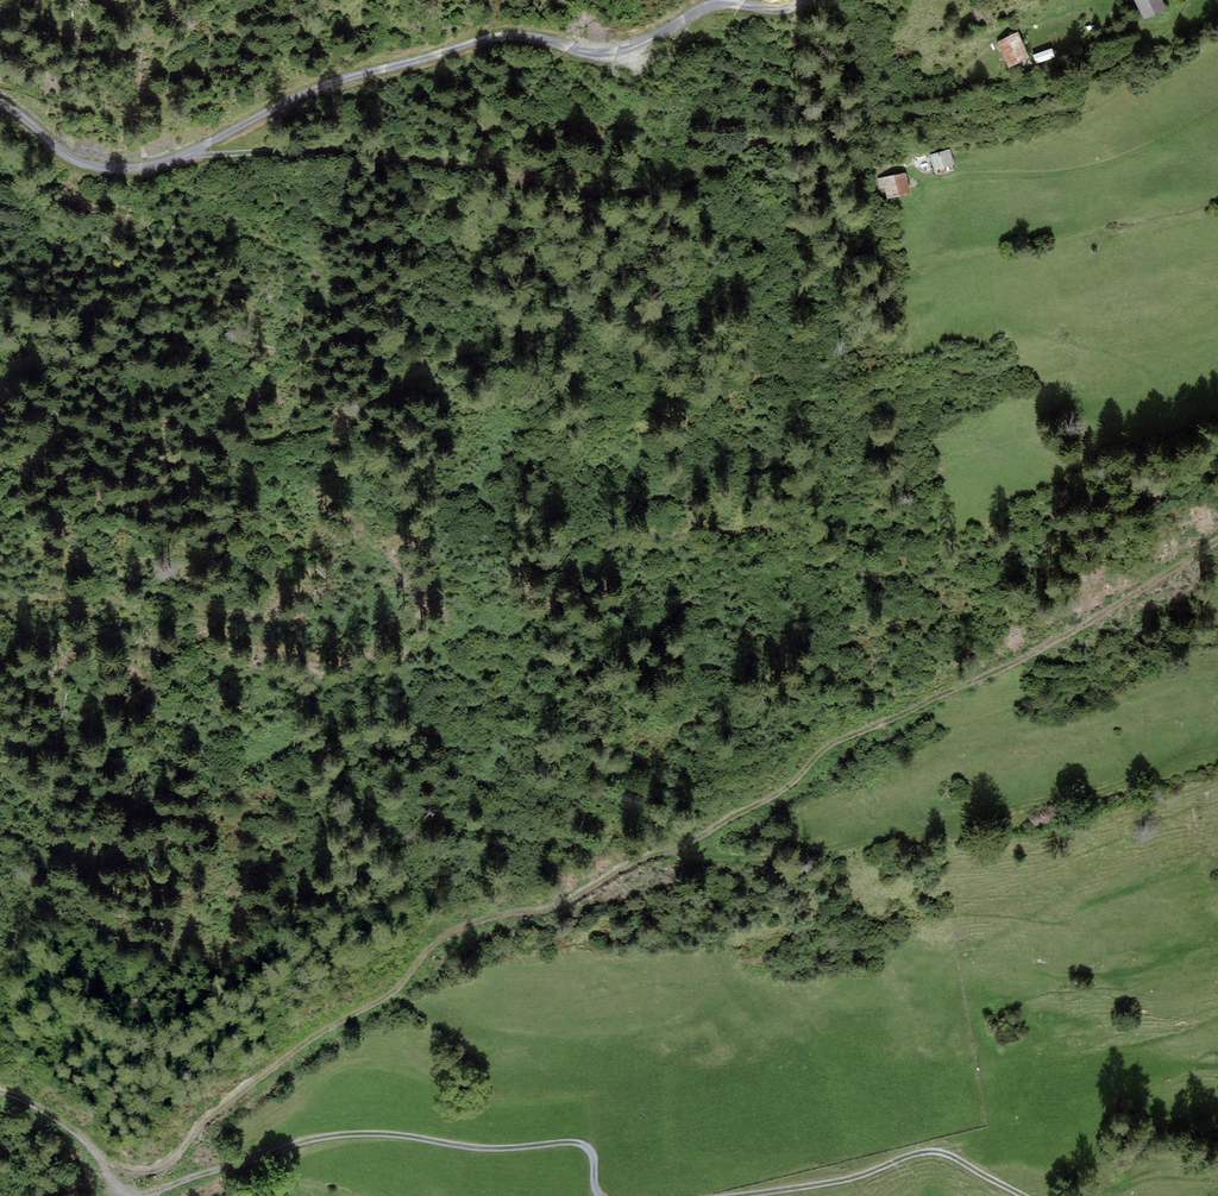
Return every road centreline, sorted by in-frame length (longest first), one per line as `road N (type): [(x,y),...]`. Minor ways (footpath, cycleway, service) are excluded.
road 1 (track): [(97,1157),(149,1177),(298,1049),(393,994),(455,931),(552,910),(785,788),(829,745),(1023,659),(1217,540)]
road 2 (track): [(1204,0),(1181,31),(1111,77),(905,120),(821,157),(735,180),(588,184),(518,161),(210,146)]
road 3 (track): [(815,0),(797,11),(719,9),(637,48),(510,34),(319,93),(191,155),(132,170),(71,165),(0,106)]
road 4 (track): [(601,1195),(587,1149),(486,1151),(365,1134),(308,1140),(127,1194),(54,1116),(0,1093)]
road 5 (track): [(1020,1195),(928,1154),(857,1180),(757,1195)]

